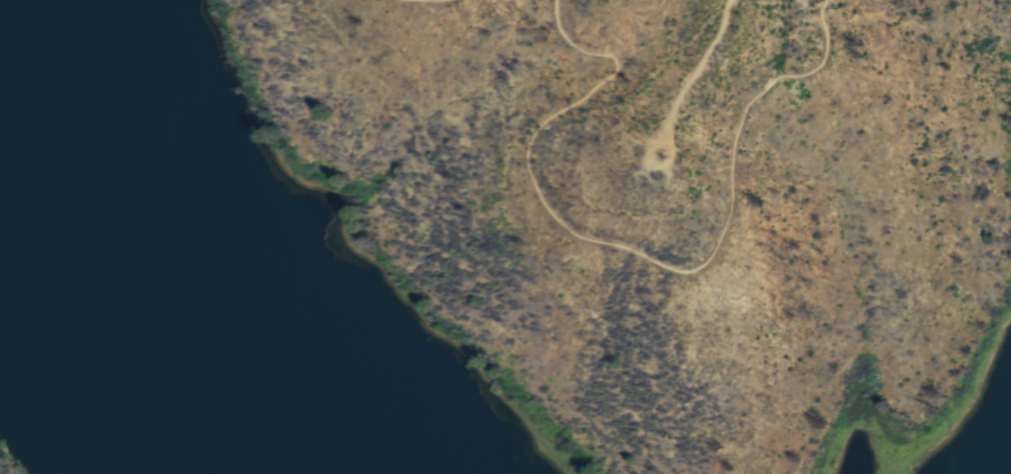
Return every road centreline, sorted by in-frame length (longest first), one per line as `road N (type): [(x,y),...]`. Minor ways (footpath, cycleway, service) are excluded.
road 1 (track): [(662,140),(730,0)]

